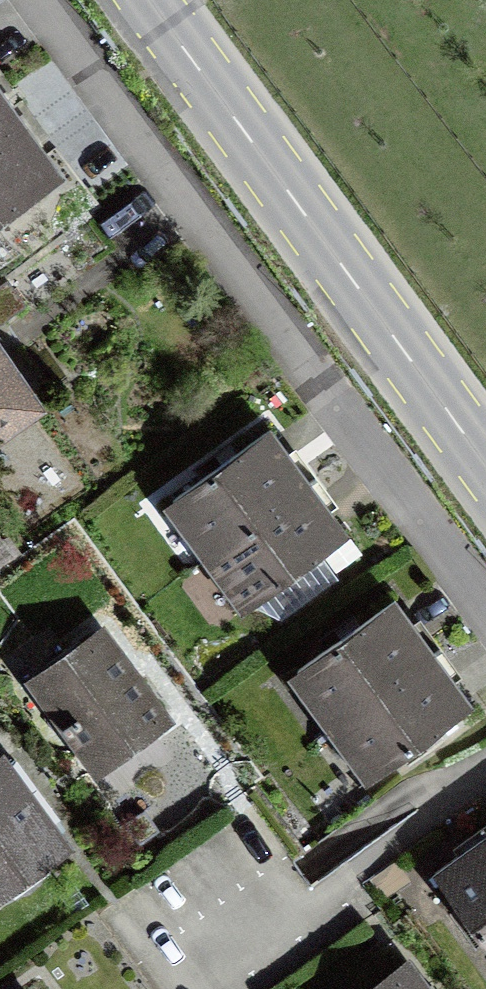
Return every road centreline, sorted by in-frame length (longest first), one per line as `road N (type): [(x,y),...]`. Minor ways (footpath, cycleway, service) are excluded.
road 1 (residential): [(26,0),(485,615)]
road 2 (primary): [(485,464),(149,0)]
road 3 (residential): [(179,988),(485,750)]

